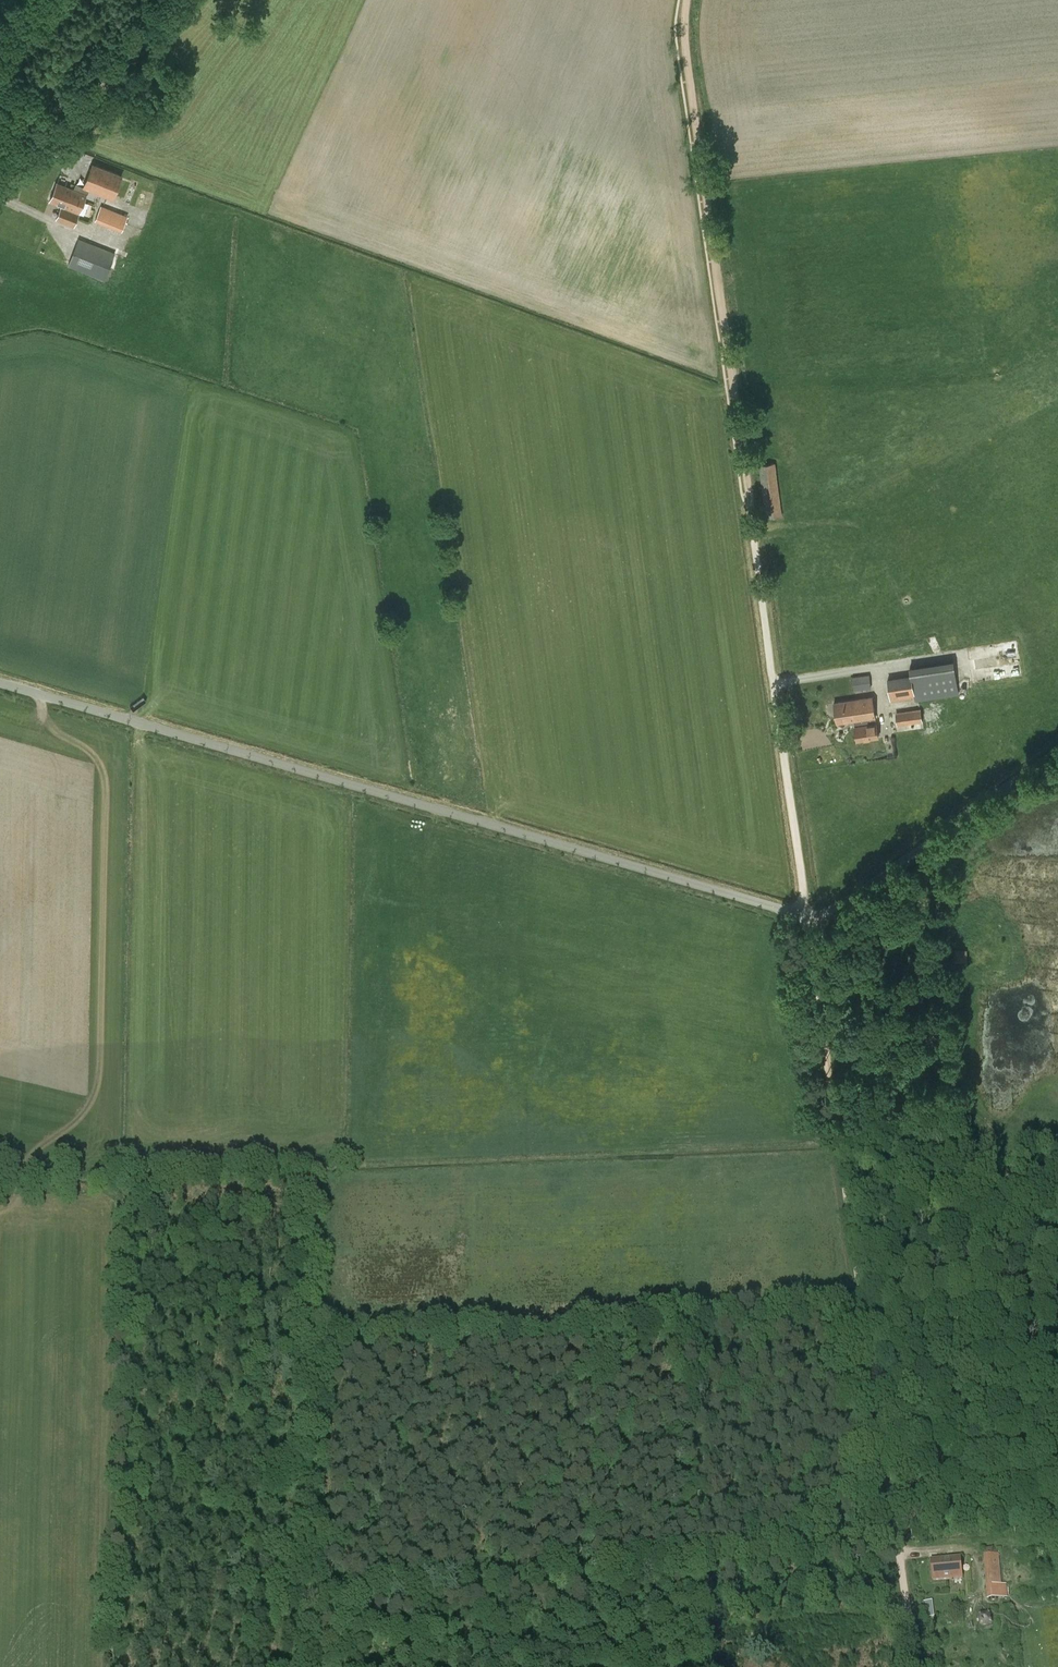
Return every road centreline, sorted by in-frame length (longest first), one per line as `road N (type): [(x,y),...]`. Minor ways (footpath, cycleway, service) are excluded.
road 1 (unclassified): [(808,915),(0,681)]
road 2 (track): [(910,1666),(808,915)]
road 3 (track): [(688,0),(687,62),(750,511)]
road 4 (track): [(750,511),(808,915)]
road 5 (unclassified): [(808,915),(834,908),(1057,754)]
road 6 (tertiary): [(0,177),(185,0)]

